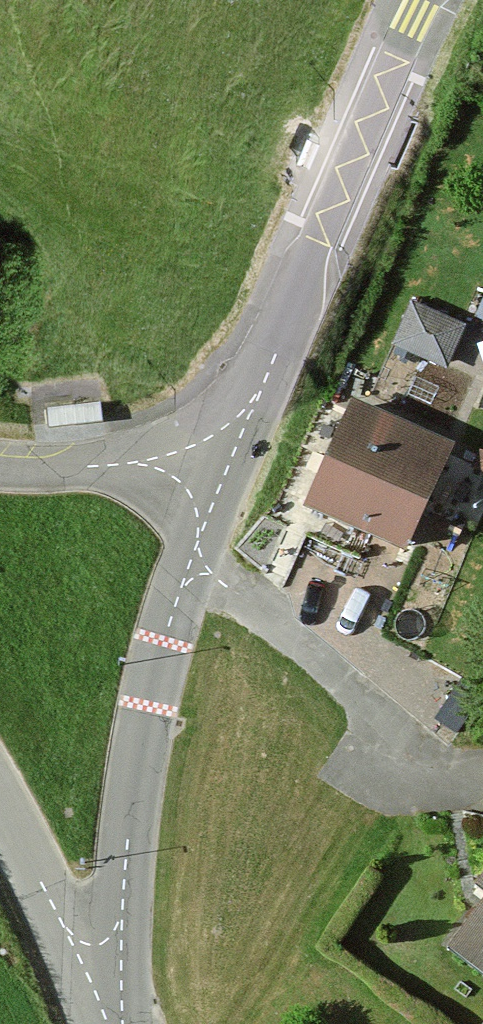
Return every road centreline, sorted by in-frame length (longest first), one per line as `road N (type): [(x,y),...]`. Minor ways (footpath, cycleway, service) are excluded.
road 1 (tertiary): [(109,1023),(151,673),(236,432)]
road 2 (tertiary): [(236,432),(424,0)]
road 3 (unclassified): [(0,470),(102,470),(236,432)]
road 4 (unclassified): [(0,815),(104,1023)]

